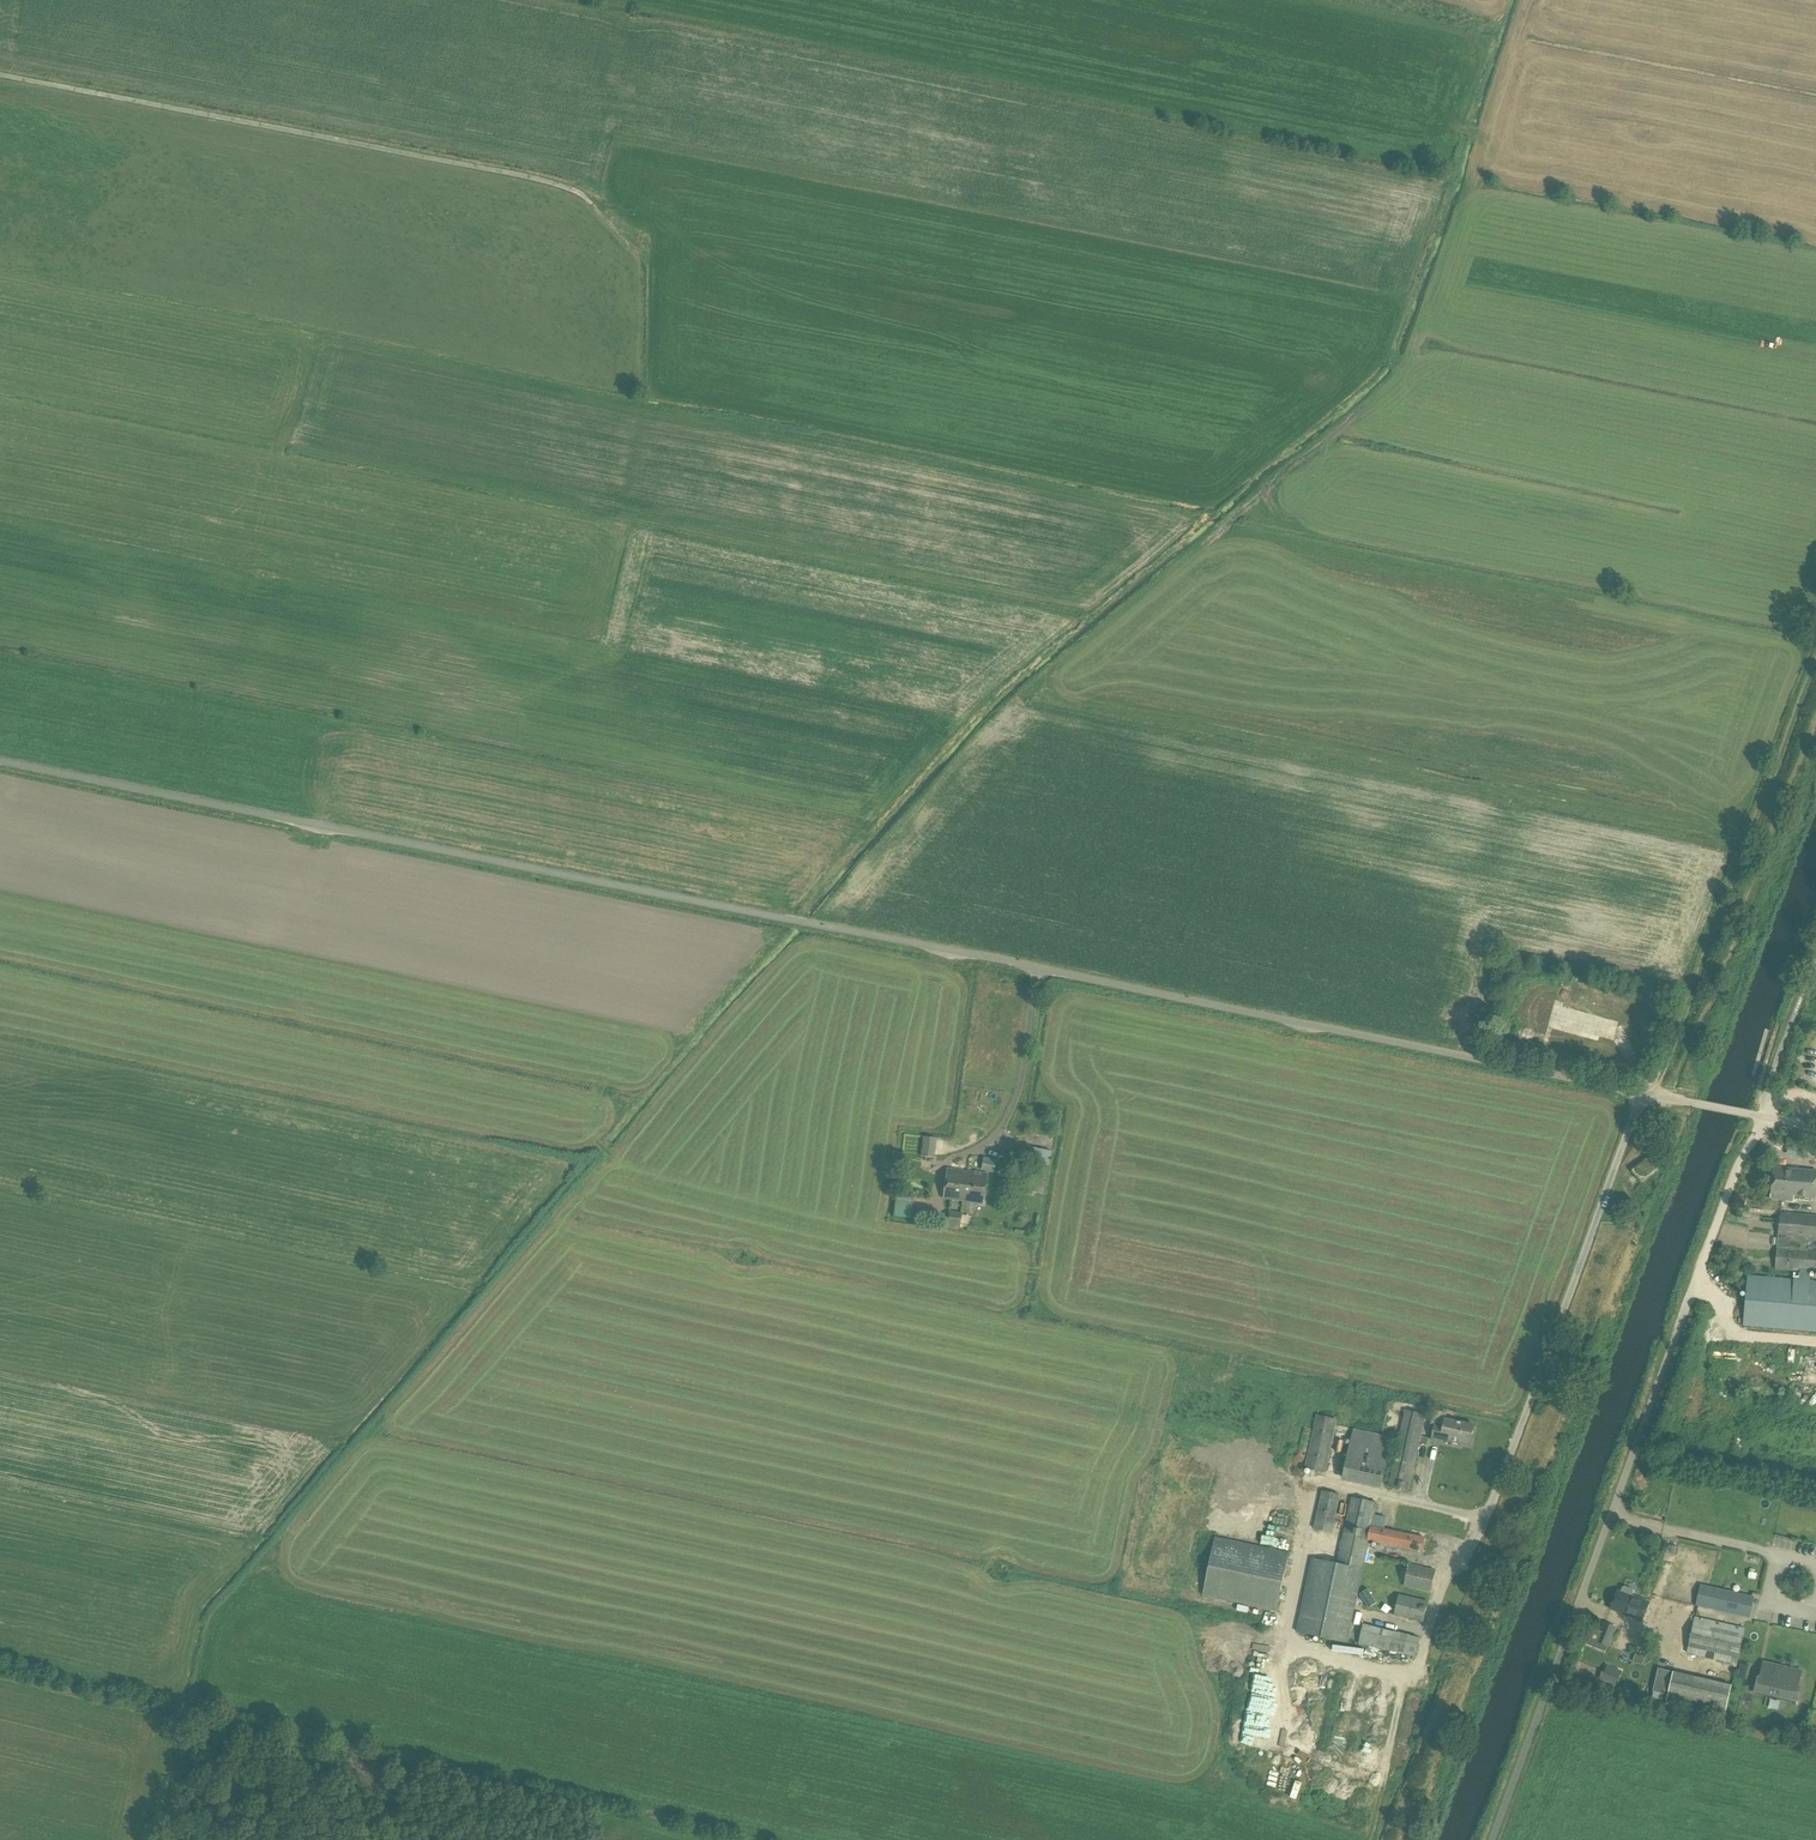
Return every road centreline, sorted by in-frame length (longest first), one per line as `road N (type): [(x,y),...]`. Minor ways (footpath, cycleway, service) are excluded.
road 1 (unclassified): [(0,761),(1762,1117)]
road 2 (unclassified): [(1560,1653),(1762,1117)]
road 3 (track): [(1815,665),(1654,1095)]

